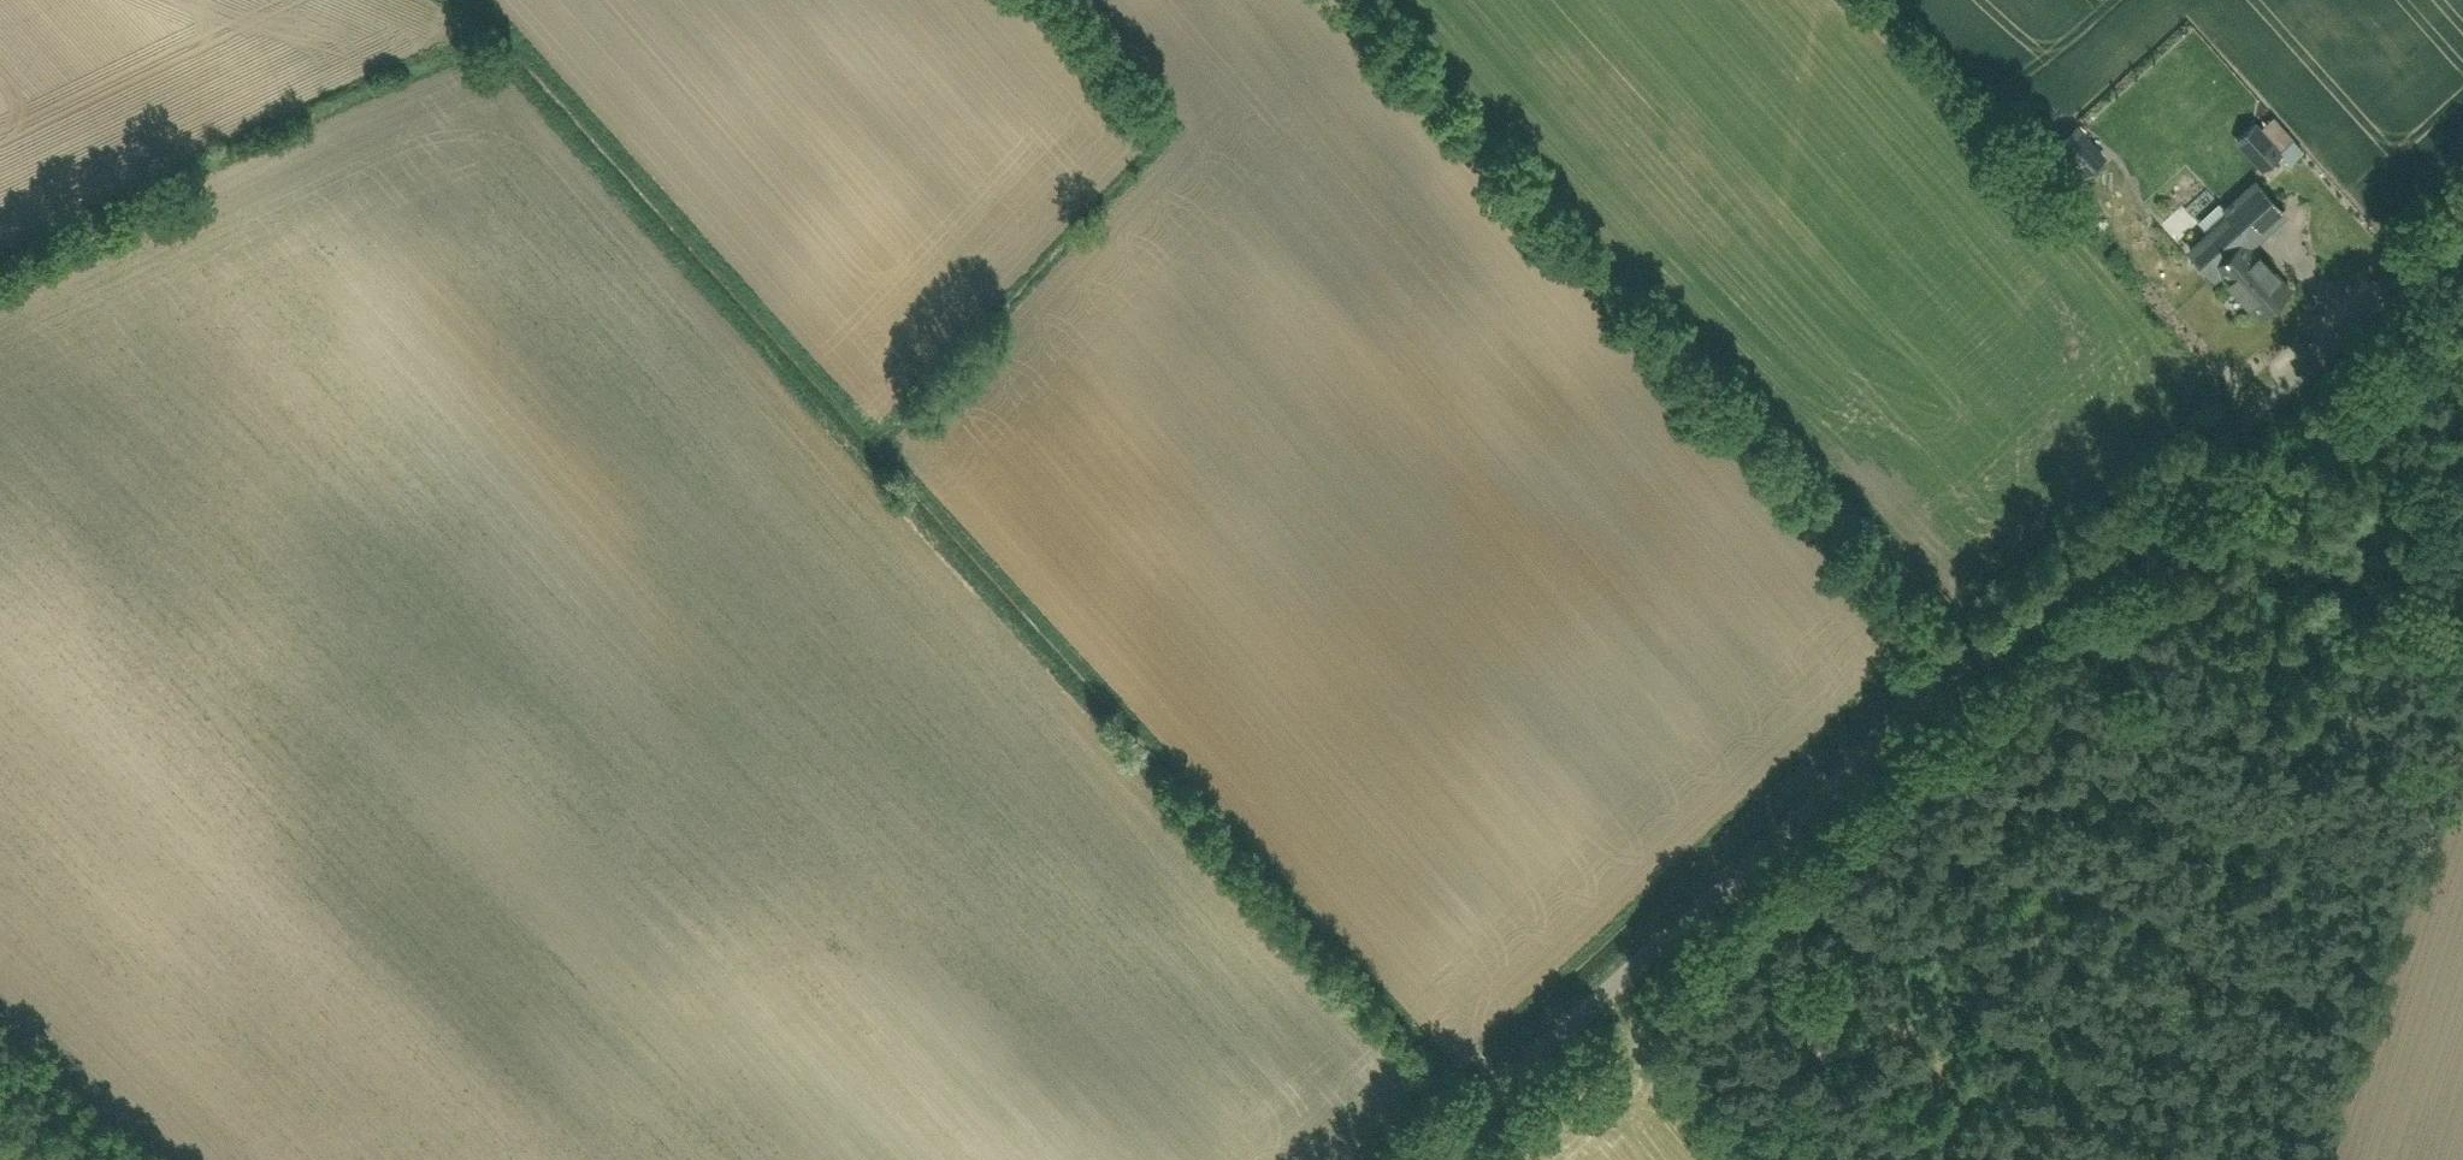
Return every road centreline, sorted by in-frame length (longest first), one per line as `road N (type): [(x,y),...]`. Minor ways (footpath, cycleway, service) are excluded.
road 1 (residential): [(1435,1159),(2460,230)]

